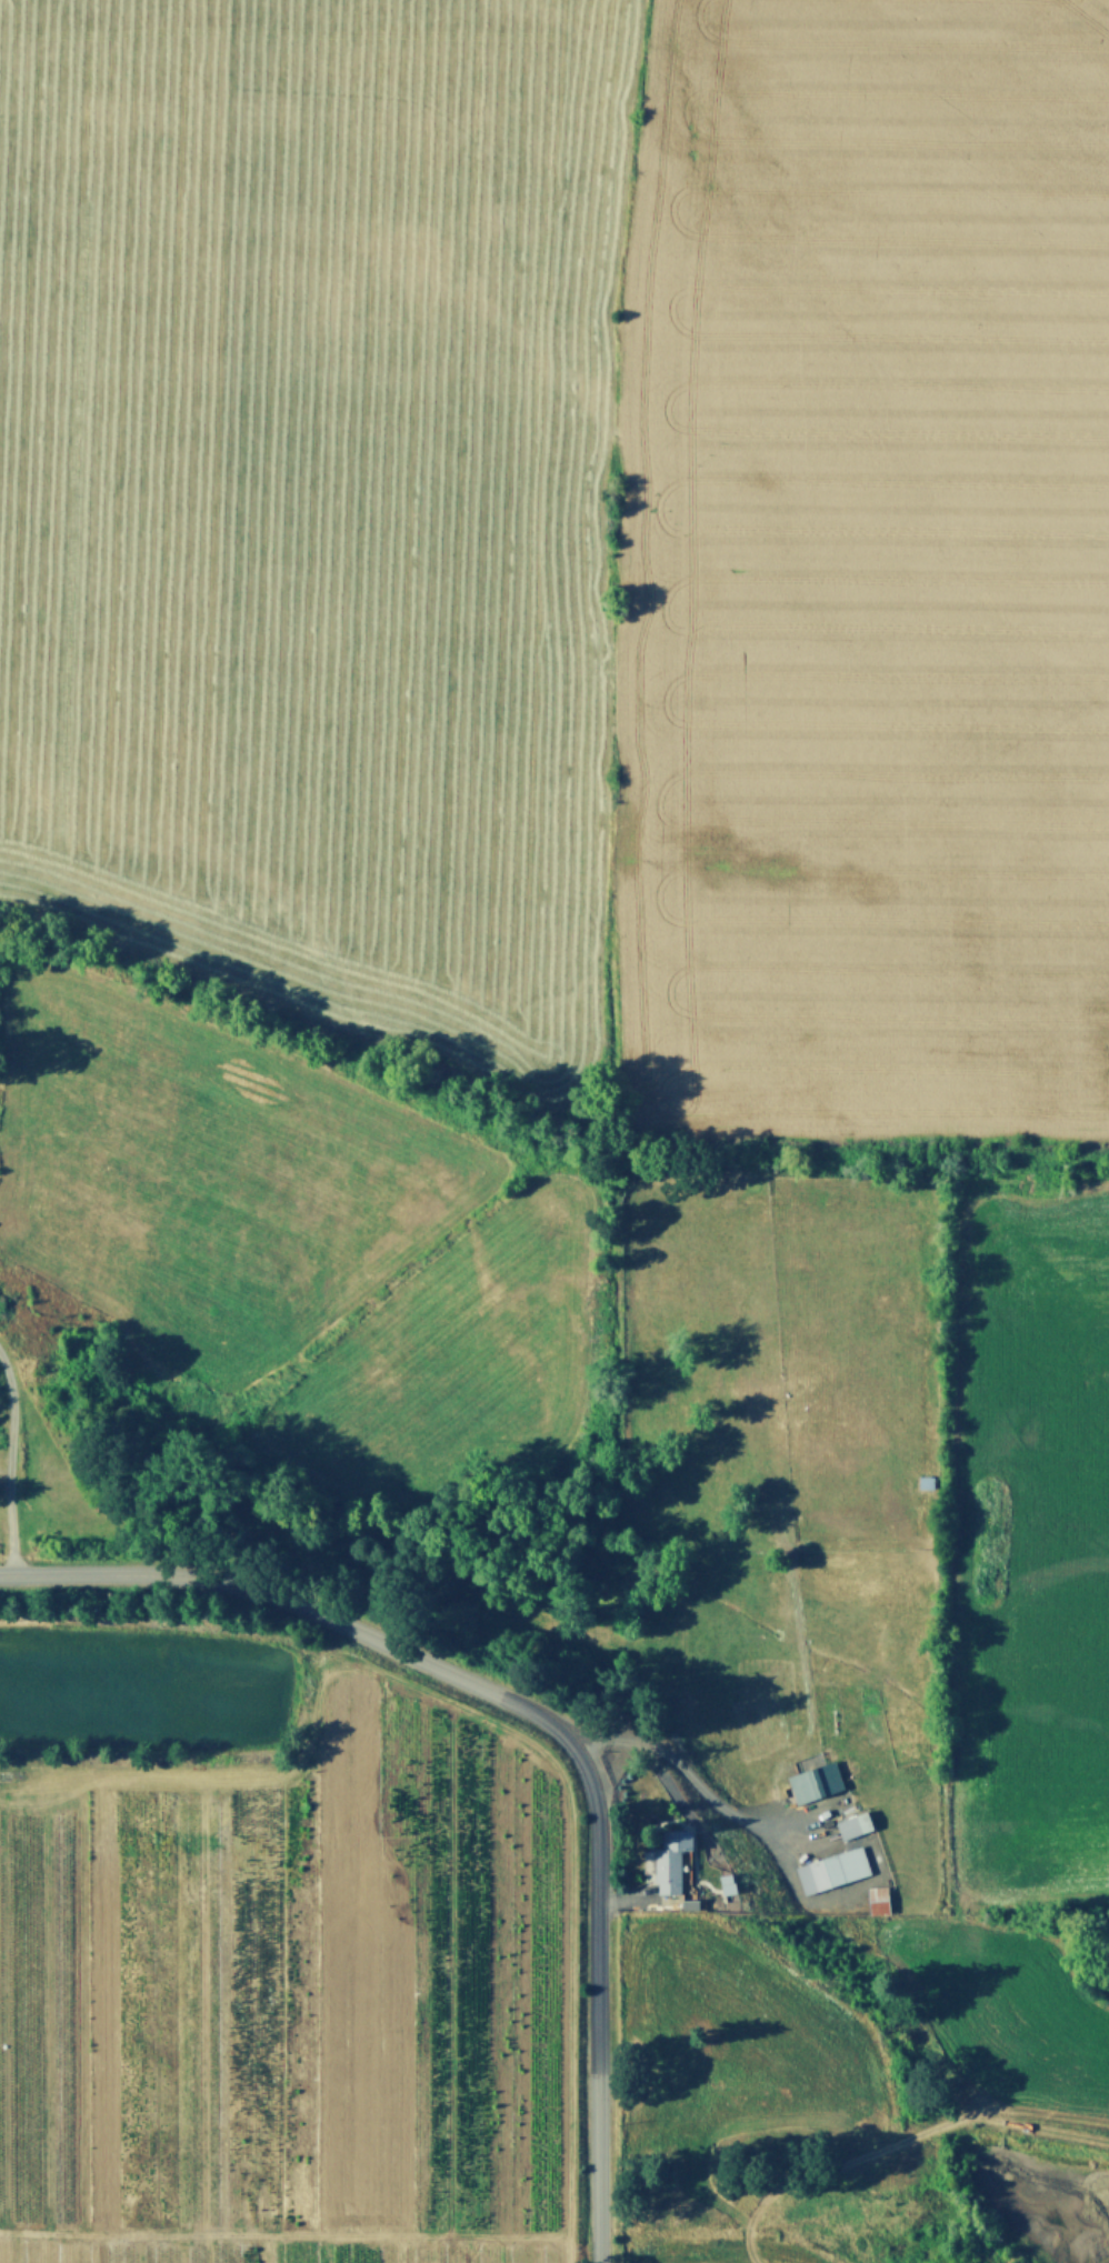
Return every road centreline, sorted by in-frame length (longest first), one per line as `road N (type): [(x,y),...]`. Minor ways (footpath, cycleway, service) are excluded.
road 1 (residential): [(600,2262),(598,1822),(576,1745),(520,1704),(246,1583),(187,1569),(0,1572)]
road 2 (track): [(757,2262),(748,2220),(765,2187),(780,2177),(1012,2094),(1108,2096)]

